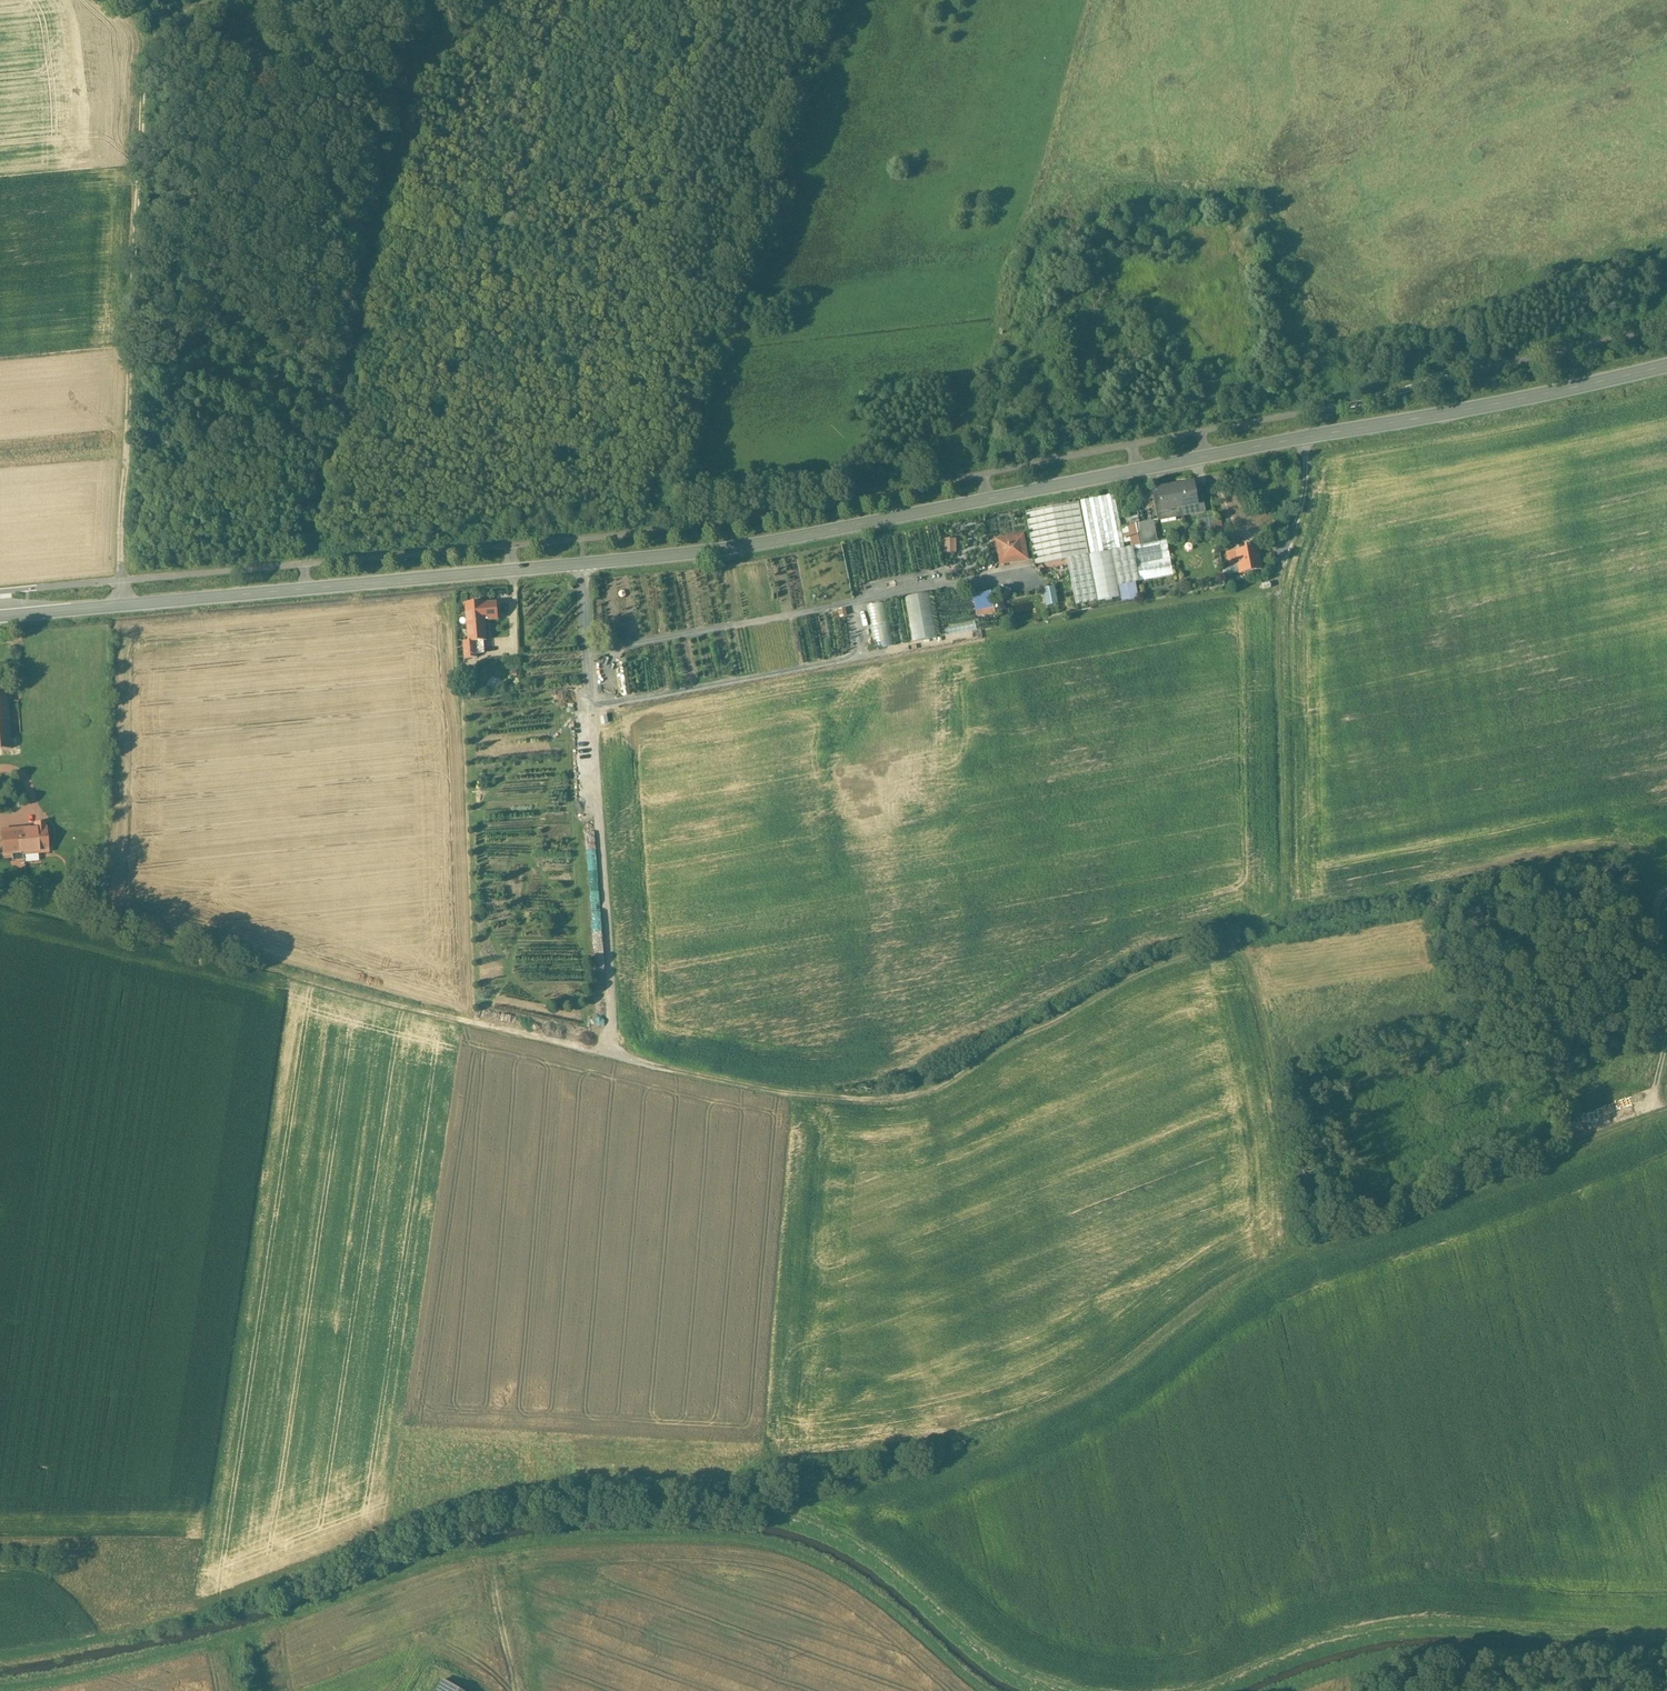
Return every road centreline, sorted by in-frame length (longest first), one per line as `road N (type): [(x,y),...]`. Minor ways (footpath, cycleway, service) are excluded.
road 1 (secondary): [(1666,366),(773,542),(0,617)]
road 2 (track): [(1303,438),(1304,515),(1277,580),(1285,903),(1249,928),(1245,953),(1195,954),(1151,969),(997,1049),(957,1079),(908,1098),(789,1094),(612,1052)]
road 3 (track): [(583,564),(612,1052),(0,907)]
road 4 (track): [(1245,953),(1279,1084),(1292,1220),(1302,1242),(1662,1114),(1657,1083),(1666,1030)]
road 5 (track): [(122,605),(145,58),(163,30),(154,15),(111,0)]
road 6 (track): [(307,589),(305,567),(427,0)]
road 7 (track): [(1091,0),(1000,301),(1014,344),(984,501)]

